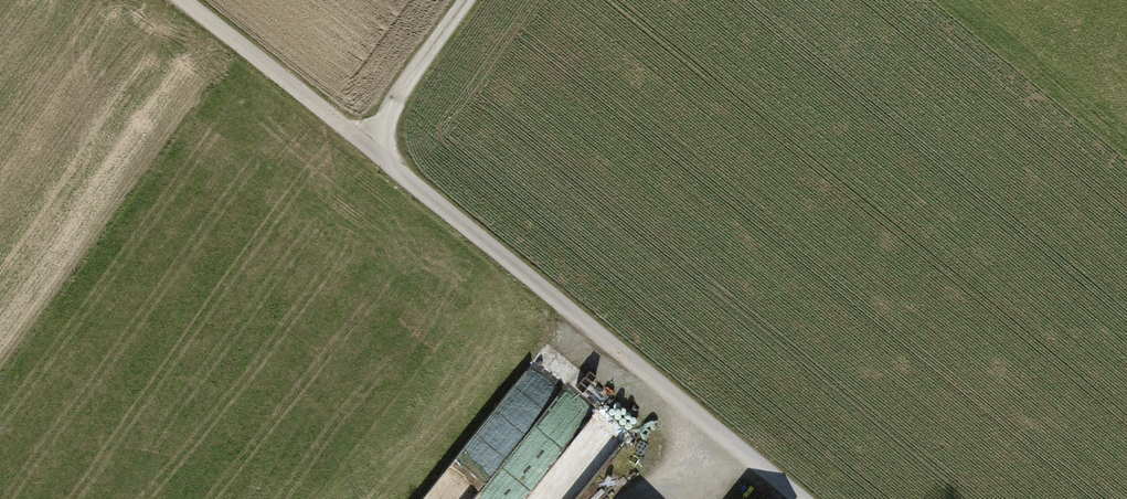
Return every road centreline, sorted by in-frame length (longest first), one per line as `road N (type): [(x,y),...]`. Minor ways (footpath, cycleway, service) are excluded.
road 1 (track): [(178,0),(681,395)]
road 2 (track): [(364,145),(467,0)]
road 3 (track): [(681,395),(807,498)]

